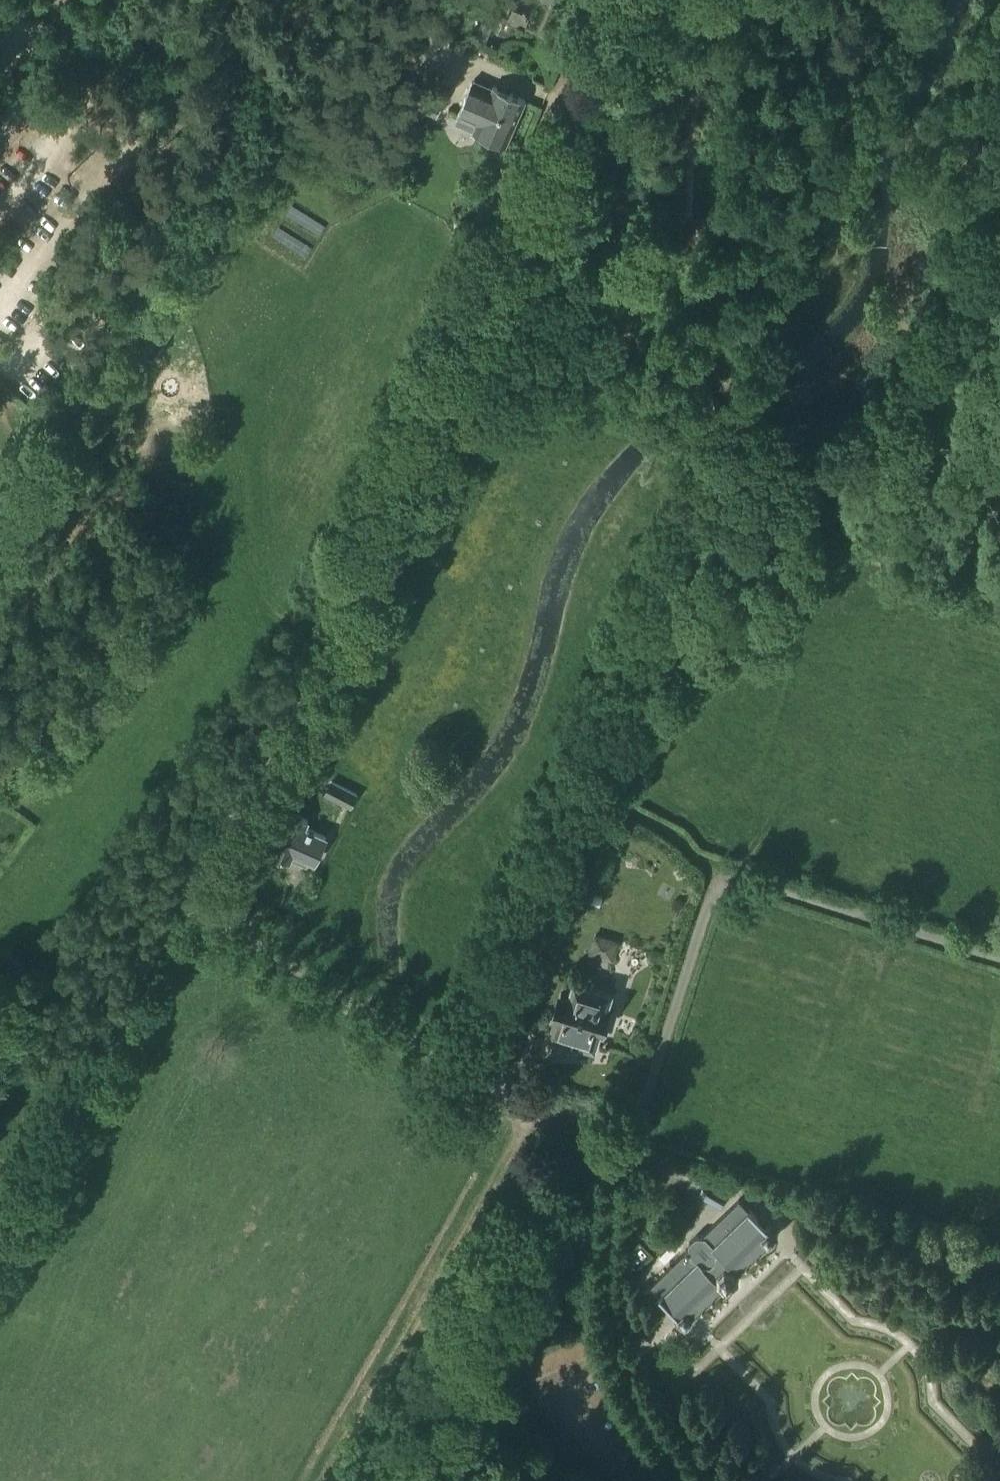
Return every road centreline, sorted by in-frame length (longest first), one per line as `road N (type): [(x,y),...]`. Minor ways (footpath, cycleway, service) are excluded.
road 1 (unclassified): [(0,1281),(158,934),(347,600),(599,0)]

